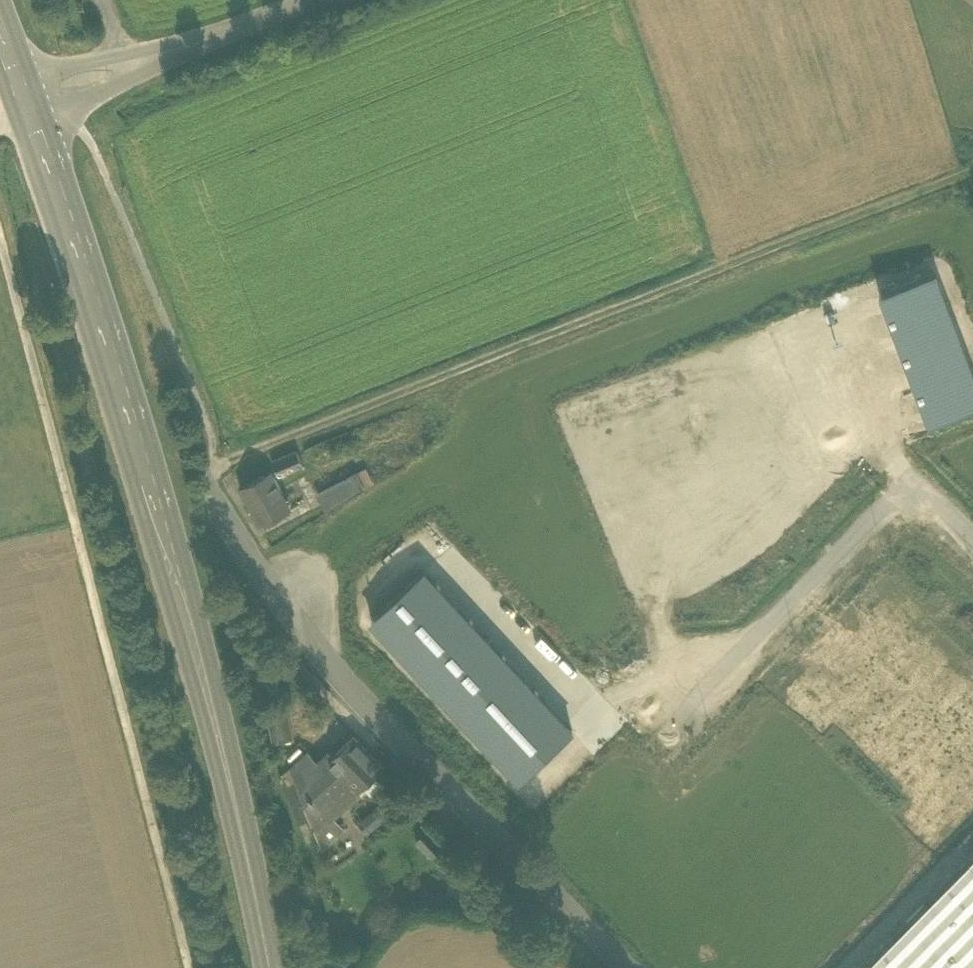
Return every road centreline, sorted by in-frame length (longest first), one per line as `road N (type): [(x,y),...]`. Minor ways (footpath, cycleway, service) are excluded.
road 1 (secondary): [(270,967),(172,566),(25,101)]
road 2 (track): [(217,465),(971,174)]
road 3 (unclassified): [(624,967),(330,667),(232,509),(217,465)]
road 4 (unclassified): [(972,546),(909,484),(754,639),(648,679)]
road 5 (unclassified): [(311,0),(25,101)]

